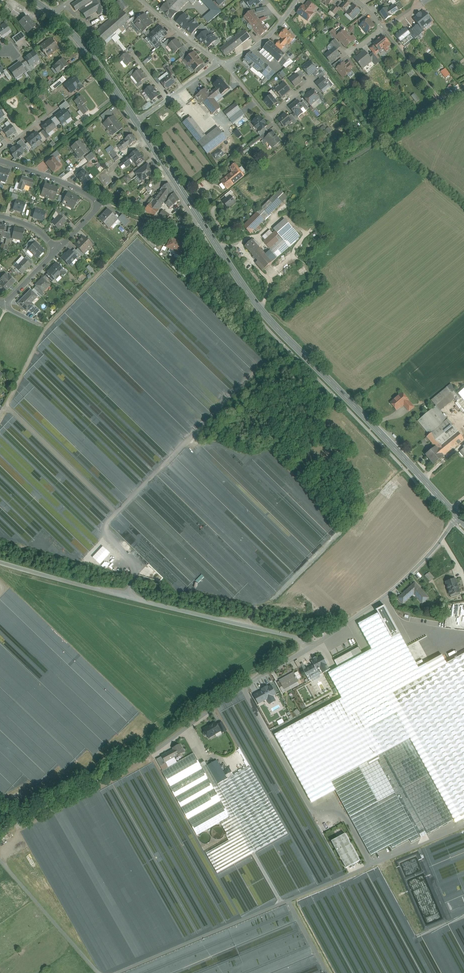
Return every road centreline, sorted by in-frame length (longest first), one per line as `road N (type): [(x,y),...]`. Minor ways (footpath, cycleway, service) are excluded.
road 1 (secondary): [(459,518),(257,306),(136,122)]
road 2 (track): [(116,972),(463,828)]
road 3 (unclassified): [(308,648),(154,751),(21,821)]
road 4 (unclassified): [(308,648),(293,637),(0,563)]
road 5 (unclassified): [(459,518),(396,587),(308,648)]
road 6 (track): [(463,89),(322,178)]
road 7 (track): [(47,328),(151,220)]
road 8 (track): [(0,860),(98,972)]
road 9 (unclassified): [(322,178),(225,66)]
road 10 (secondary): [(136,122),(93,55),(52,14)]

